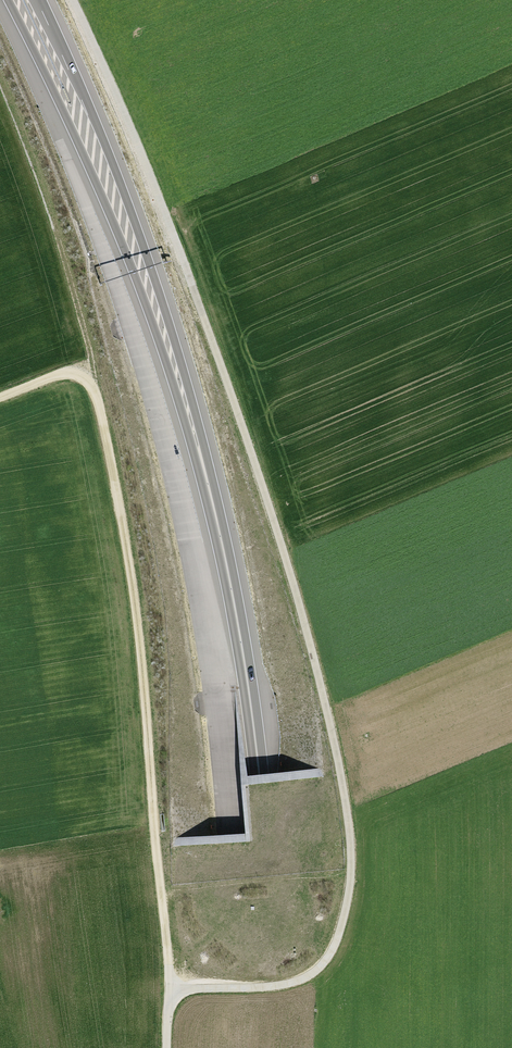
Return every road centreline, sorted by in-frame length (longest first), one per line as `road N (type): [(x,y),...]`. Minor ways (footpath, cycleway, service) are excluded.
road 1 (track): [(167,1047),(171,990),(296,982),(329,955),(352,902),(356,839),(341,745),(245,418),(74,0)]
road 2 (track): [(171,990),(131,574),(94,377),(80,371),(0,400)]
road 3 (trunk): [(218,524),(200,431),(154,276),(101,134),(37,0)]
road 4 (trunk): [(268,1047),(260,778),(218,524)]
road 5 (motorway): [(7,0),(133,272)]
road 6 (trunk): [(133,272),(218,524)]

